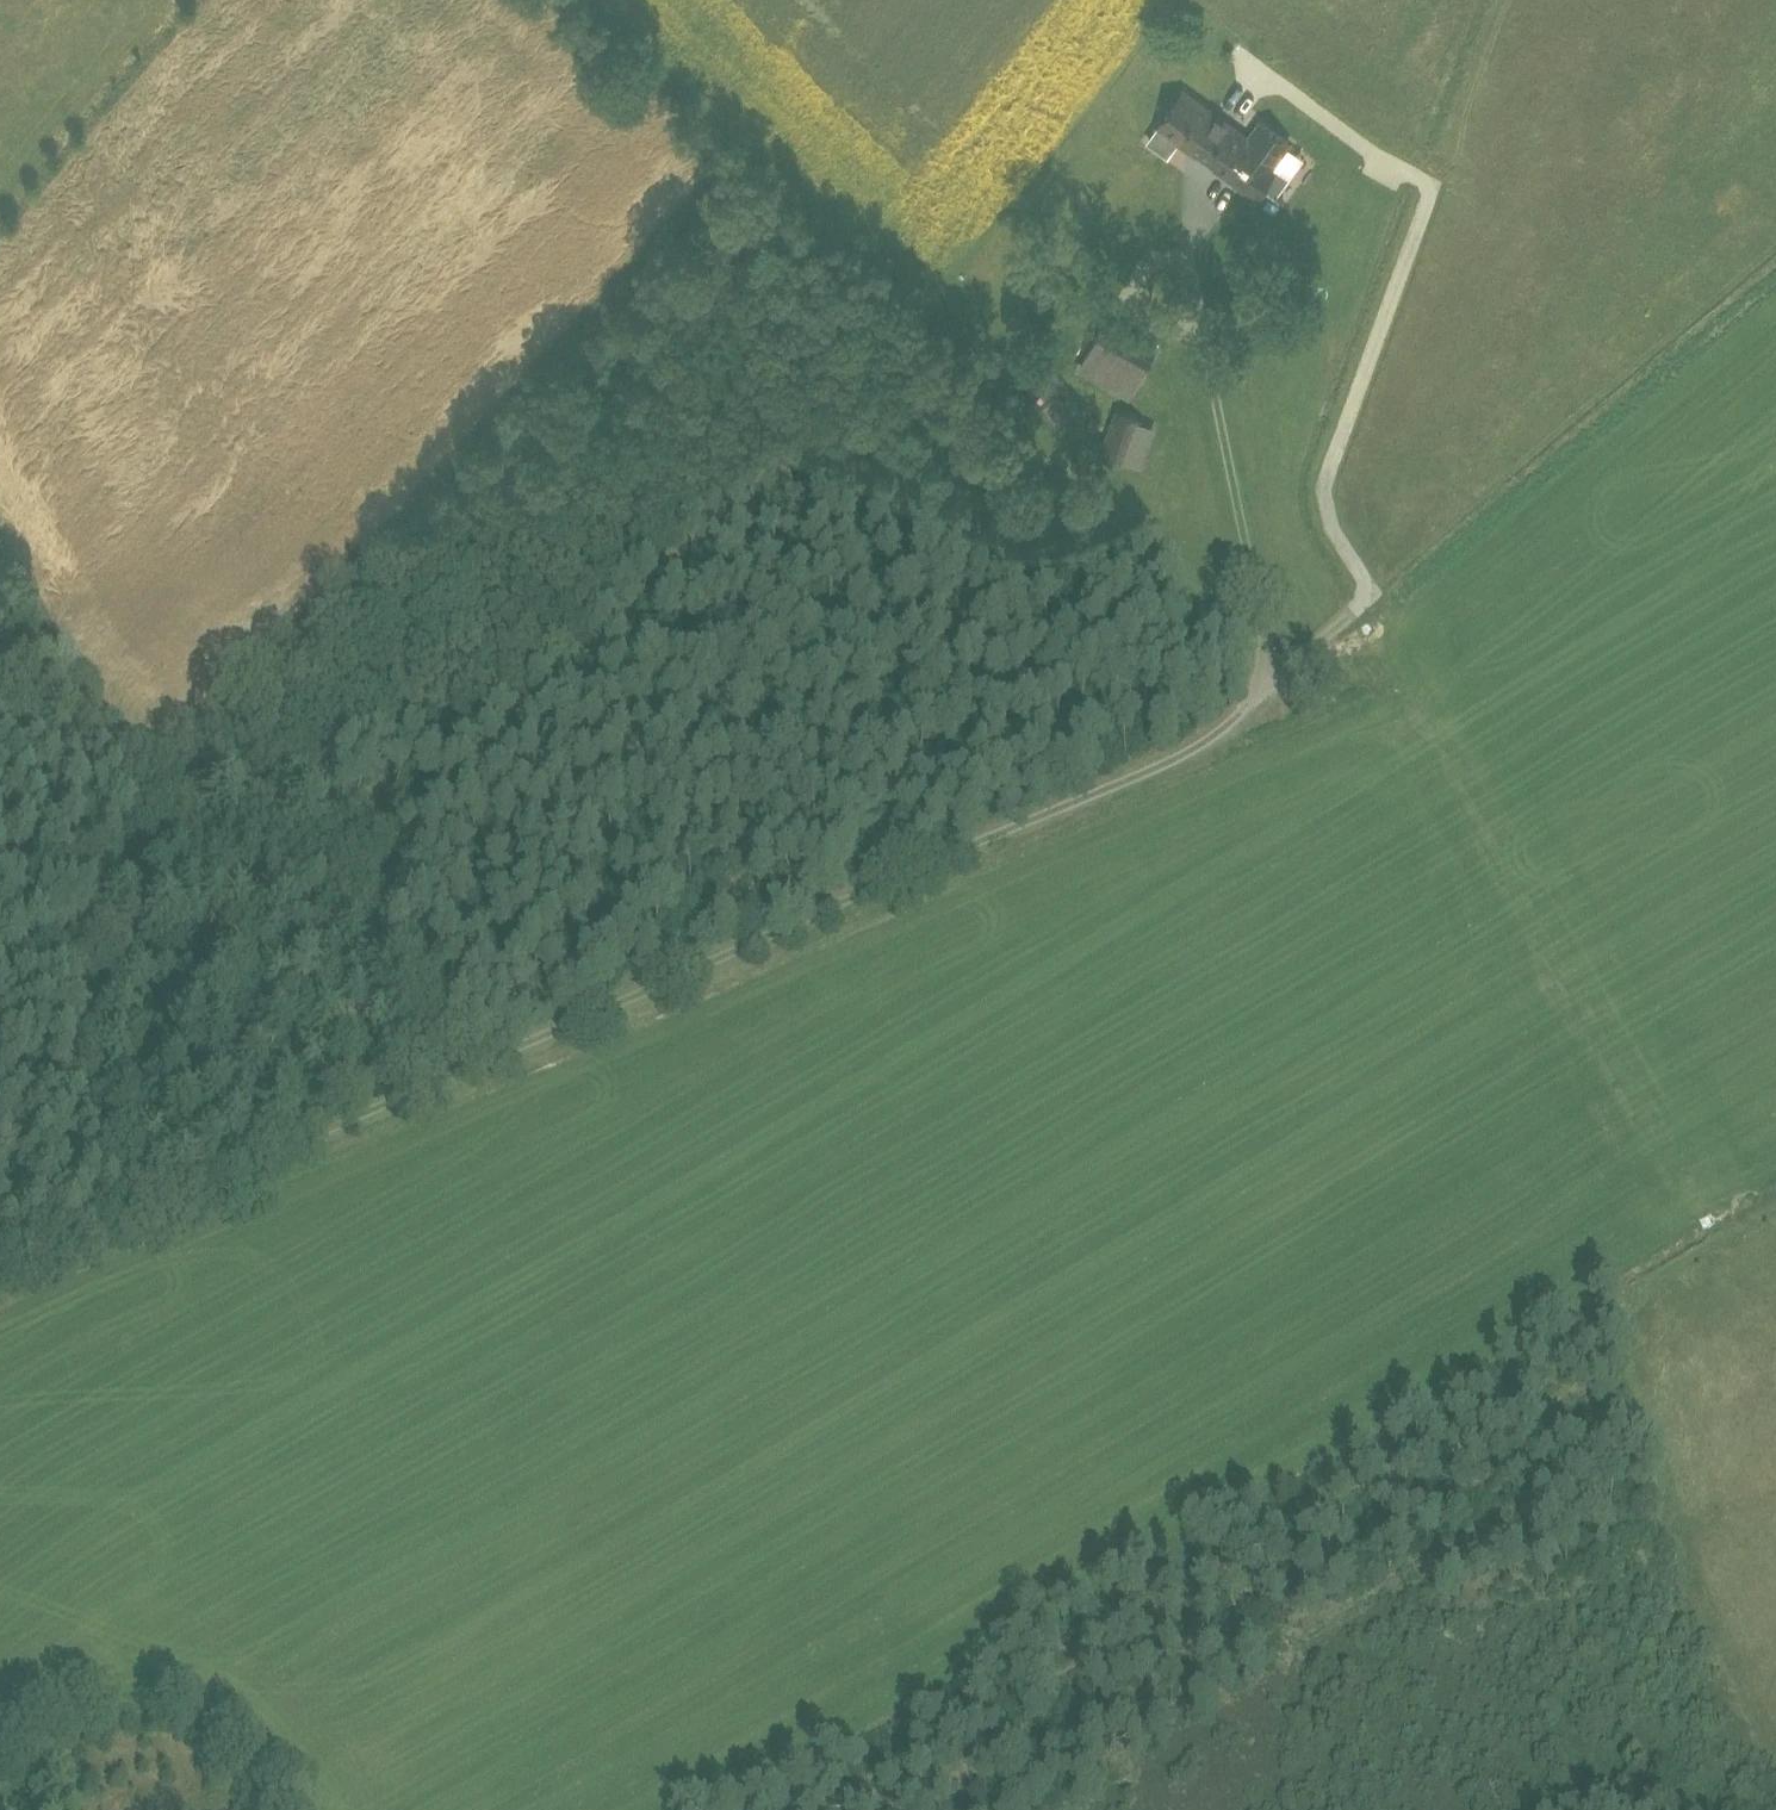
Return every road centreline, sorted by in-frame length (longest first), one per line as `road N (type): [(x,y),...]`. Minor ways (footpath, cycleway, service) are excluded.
road 1 (track): [(762,1809),(1775,1213)]

